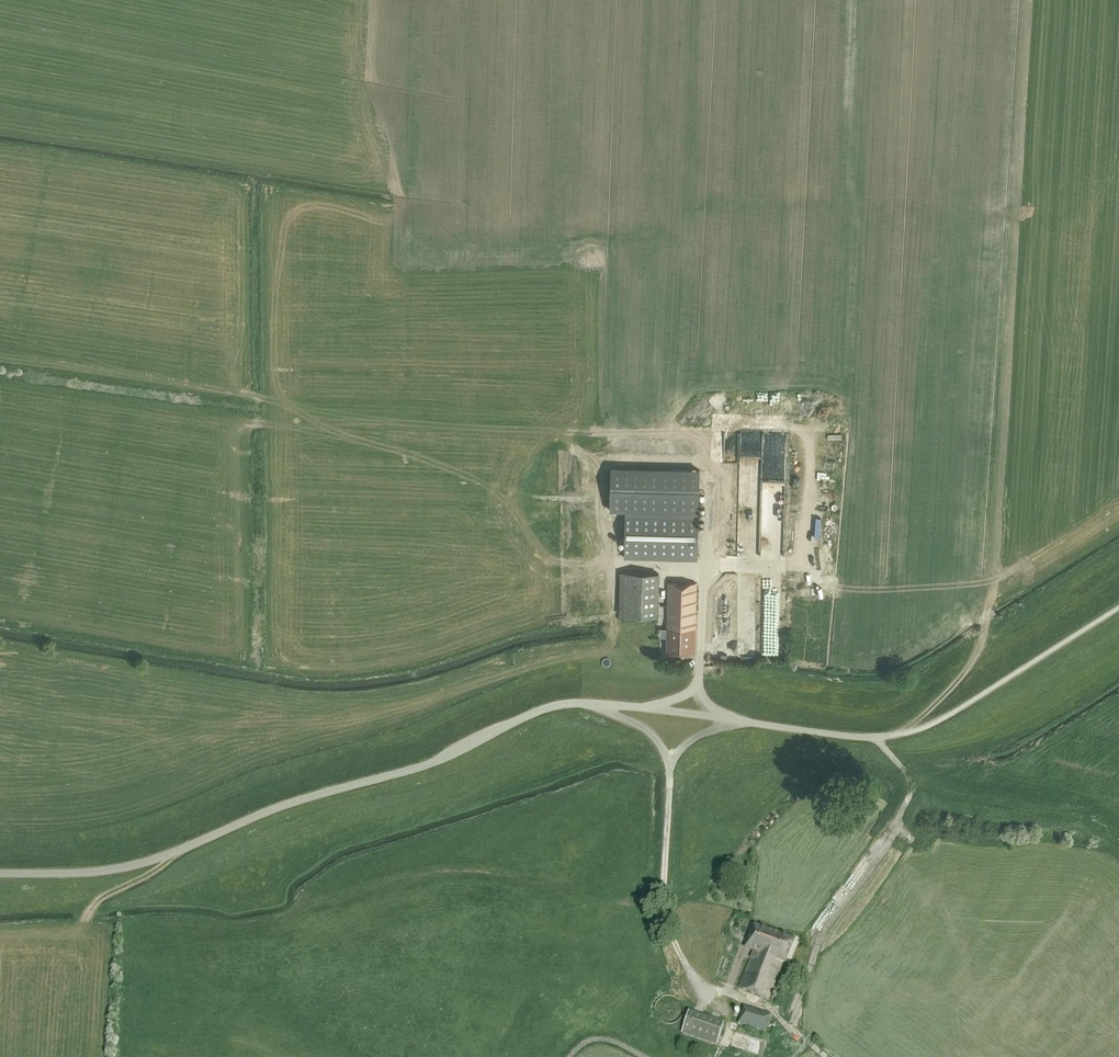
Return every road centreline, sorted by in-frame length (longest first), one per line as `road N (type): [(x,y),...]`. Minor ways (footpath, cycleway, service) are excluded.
road 1 (unclassified): [(0,874),(88,873),(151,861),(272,810),(427,765),(543,711),(596,704)]
road 2 (track): [(786,1017),(818,933),(900,821),(910,790),(904,770)]
road 3 (unclassified): [(596,704),(652,736),(670,769),(695,738),(744,722)]
road 4 (unclassified): [(744,722),(596,704)]
road 5 (unclassified): [(890,736),(744,722)]

